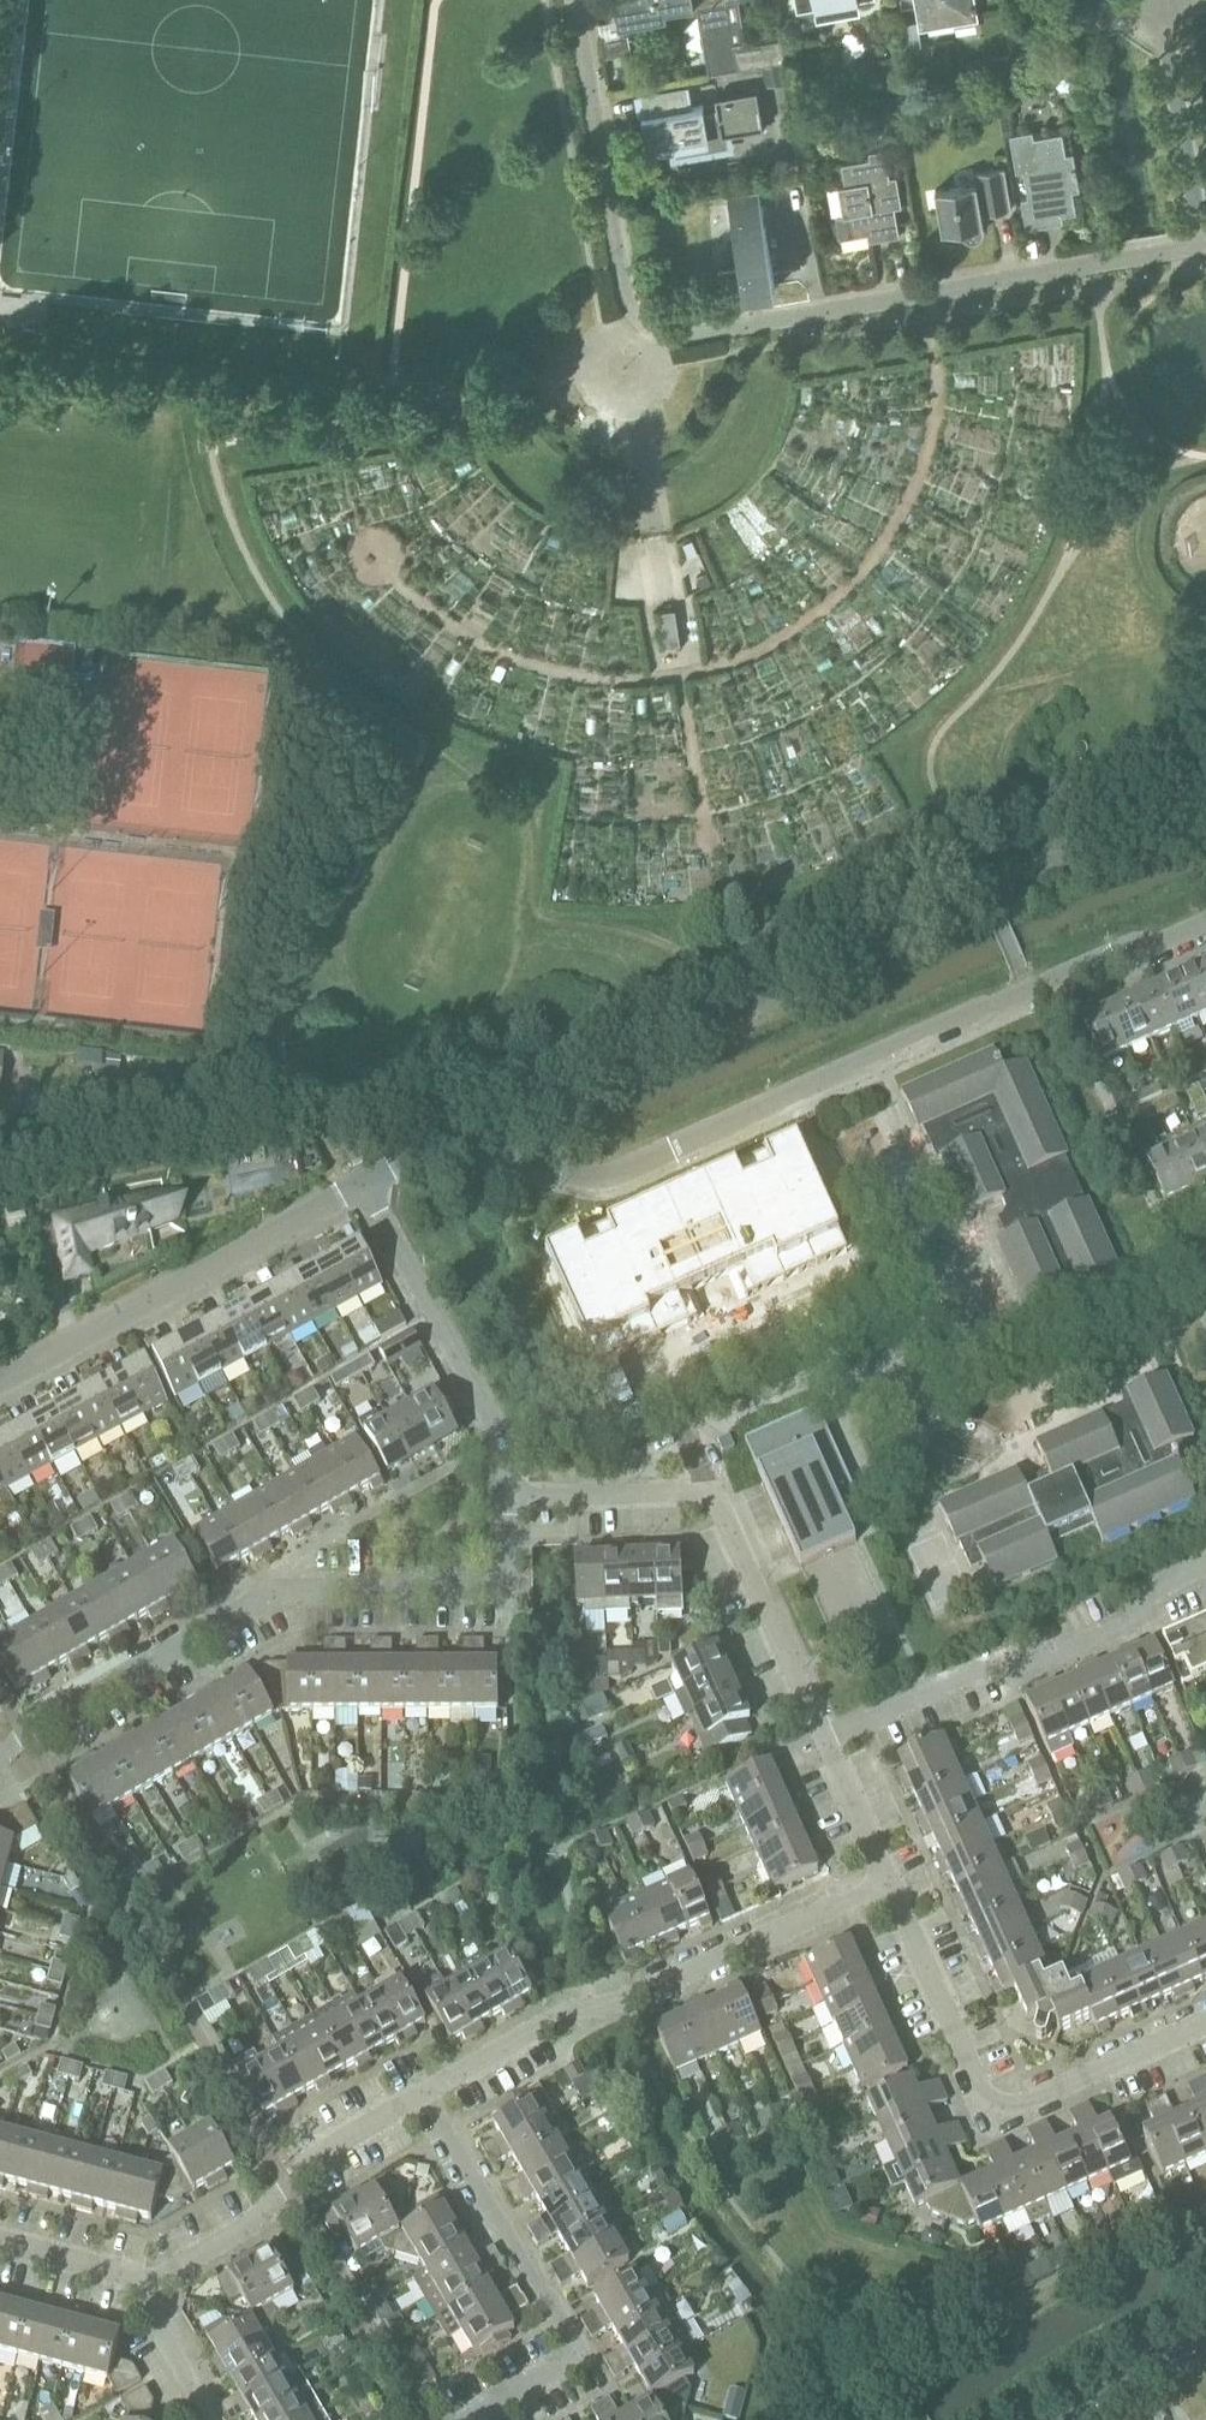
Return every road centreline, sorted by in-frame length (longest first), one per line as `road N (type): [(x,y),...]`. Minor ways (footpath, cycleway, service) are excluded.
road 1 (residential): [(1205,921),(1158,942),(1127,945),(614,1178),(444,1139),(368,1182)]
road 2 (track): [(926,292),(937,394),(911,490),(862,570),(765,648),(650,679),(558,672),(447,623),(375,565)]
road 3 (residential): [(0,1756),(280,1590),(508,1587),(509,1496)]
road 4 (residential): [(1198,239),(691,334),(646,328)]
road 5 (residential): [(424,2100),(561,2013),(613,2005),(887,1889)]
road 6 (residential): [(887,1889),(993,2111),(1205,2021)]
road 7 (residential): [(509,1496),(711,1493),(821,1738)]
road 8 (residential): [(821,1738),(991,1664),(1015,1671),(1145,1614),(1146,1590),(1205,1563)]
road 9 (residential): [(424,2100),(577,2360),(464,2419)]
road 10 (residential): [(368,1182),(0,1384)]
road 11 (residential): [(0,1174),(362,1096)]
road 12 (residential): [(139,2293),(258,2226),(287,2177),(424,2100)]
road 13 (residential): [(368,1182),(505,1438),(509,1496)]
road 14 (residential): [(646,328),(625,295),(577,0)]
road 15 (residential): [(1198,239),(1167,53),(1167,3)]
road 16 (track): [(707,848),(680,674)]
road 17 (residential): [(821,1738),(887,1889)]
road 18 (residential): [(0,2247),(139,2293)]
road 19 (residential): [(208,2419),(139,2293)]
road 20 (residential): [(1167,3),(1071,14),(1042,0)]

